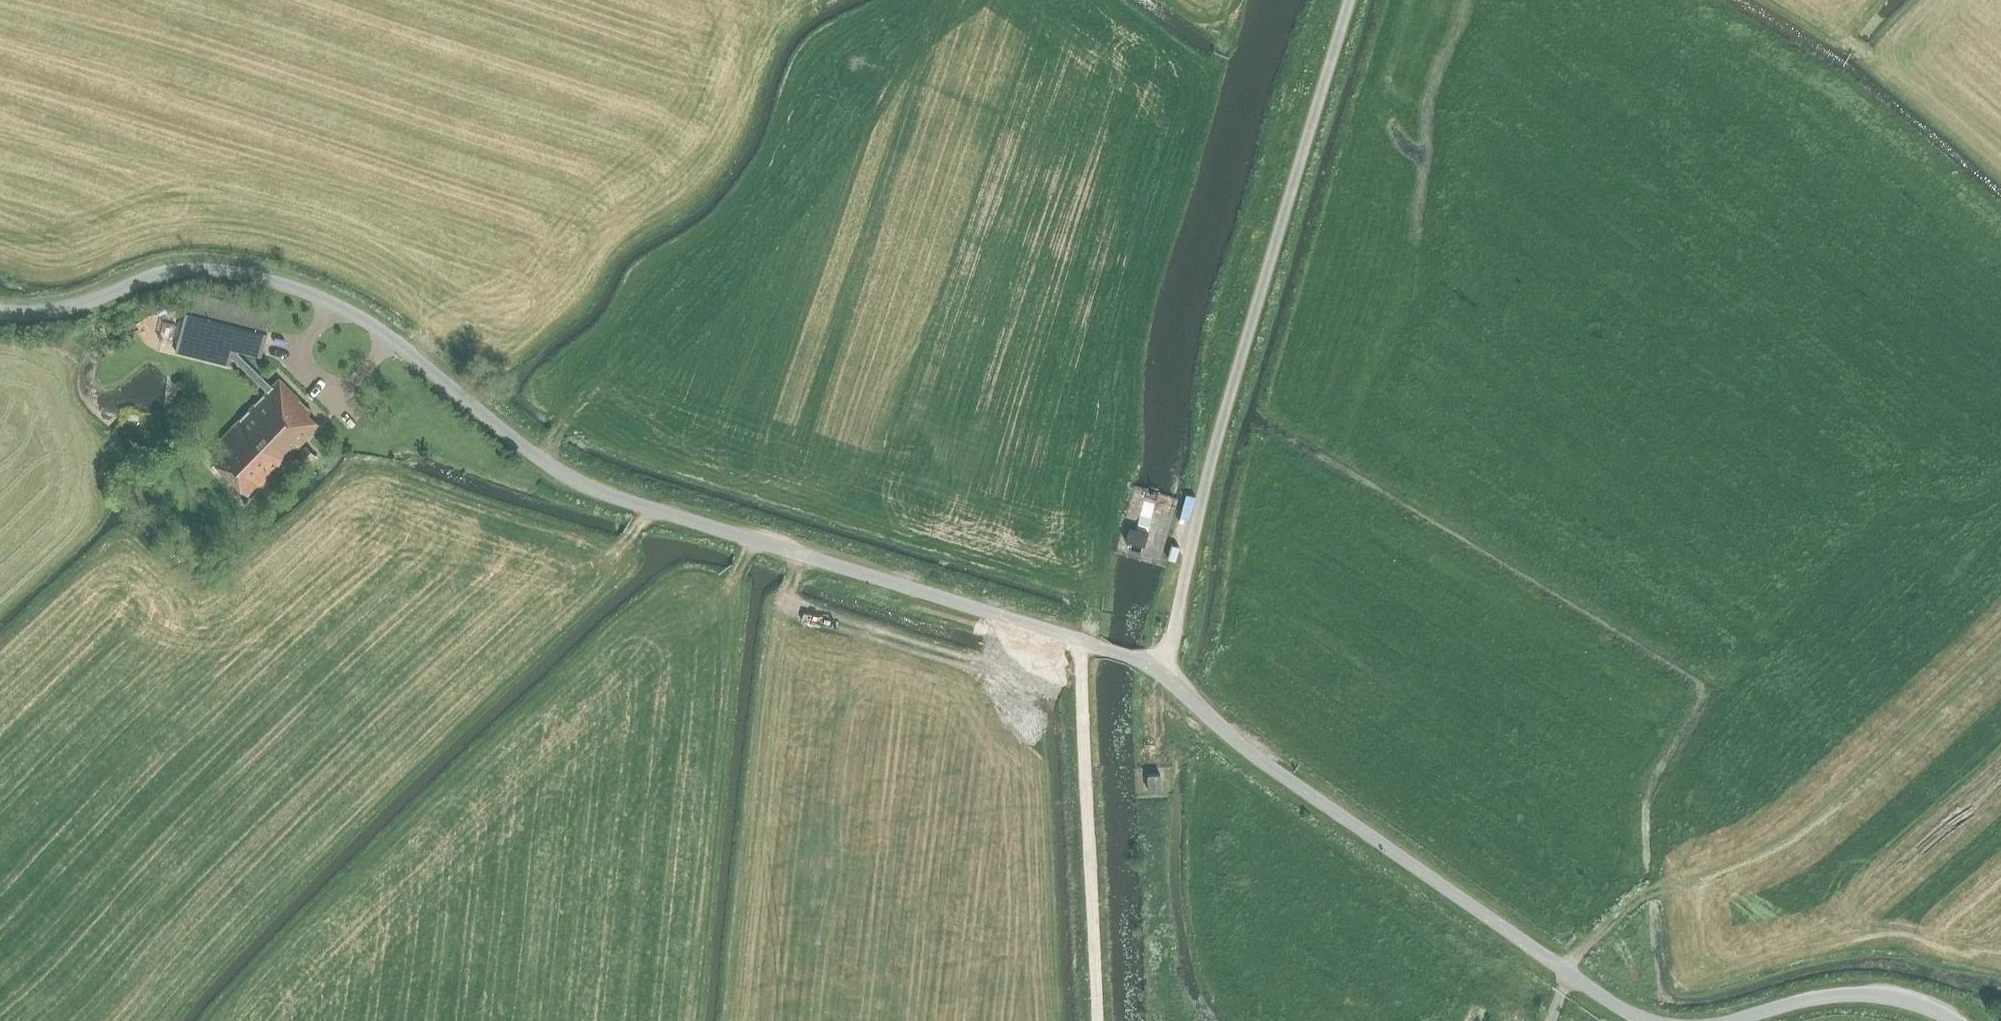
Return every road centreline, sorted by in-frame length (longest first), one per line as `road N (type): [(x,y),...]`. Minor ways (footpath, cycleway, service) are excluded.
road 1 (unclassified): [(1157,672),(583,486),(369,323),(303,291),(189,271),(71,308),(0,313)]
road 2 (unclassified): [(1157,672),(1351,0)]
road 3 (unclassified): [(1643,1020),(1276,771),(1157,672)]
road 4 (track): [(1083,643),(1098,1020)]
road 5 (unclassified): [(1953,1020),(1902,1000),(1850,995),(1731,1020)]
road 6 (track): [(1569,975),(1620,913),(1643,895),(1681,883)]

